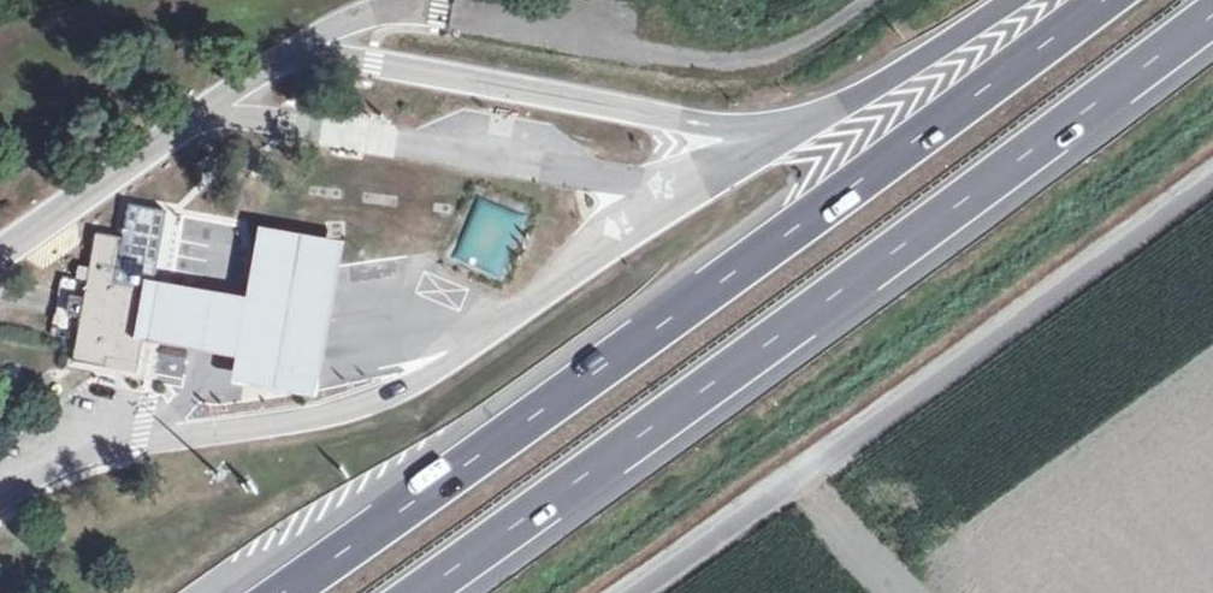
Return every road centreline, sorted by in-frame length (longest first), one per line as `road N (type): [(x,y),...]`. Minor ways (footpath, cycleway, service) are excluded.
road 1 (motorway): [(1102,0),(936,128),(282,592)]
road 2 (motorway): [(422,592),(1212,15)]
road 3 (unclassified): [(1212,165),(991,338),(615,592)]
road 4 (motorway): [(1013,0),(802,125)]

